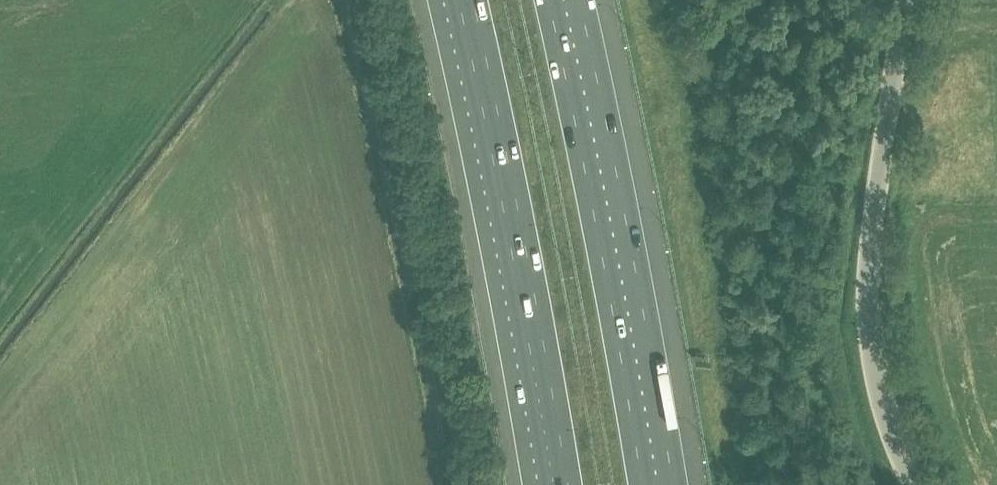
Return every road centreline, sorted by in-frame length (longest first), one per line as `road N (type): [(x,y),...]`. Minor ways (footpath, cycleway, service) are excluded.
road 1 (motorway): [(657,484),(560,0)]
road 2 (unclassified): [(915,484),(883,403),(868,302),(905,0)]
road 3 (motorway): [(466,0),(559,484)]

